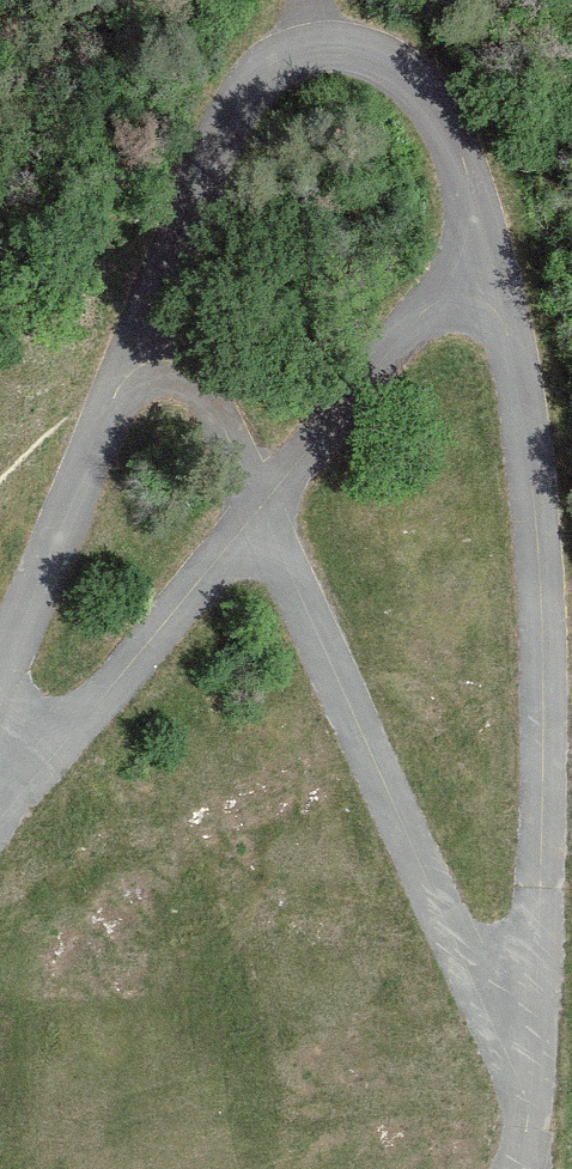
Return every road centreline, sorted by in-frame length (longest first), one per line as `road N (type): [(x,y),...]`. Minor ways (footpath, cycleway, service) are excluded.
road 1 (track): [(0,690),(220,149),(261,86),(340,50),(388,52),(442,128),(527,396),(559,667),(528,1067)]
road 2 (track): [(528,1067),(159,297)]
road 3 (track): [(0,810),(483,255)]

